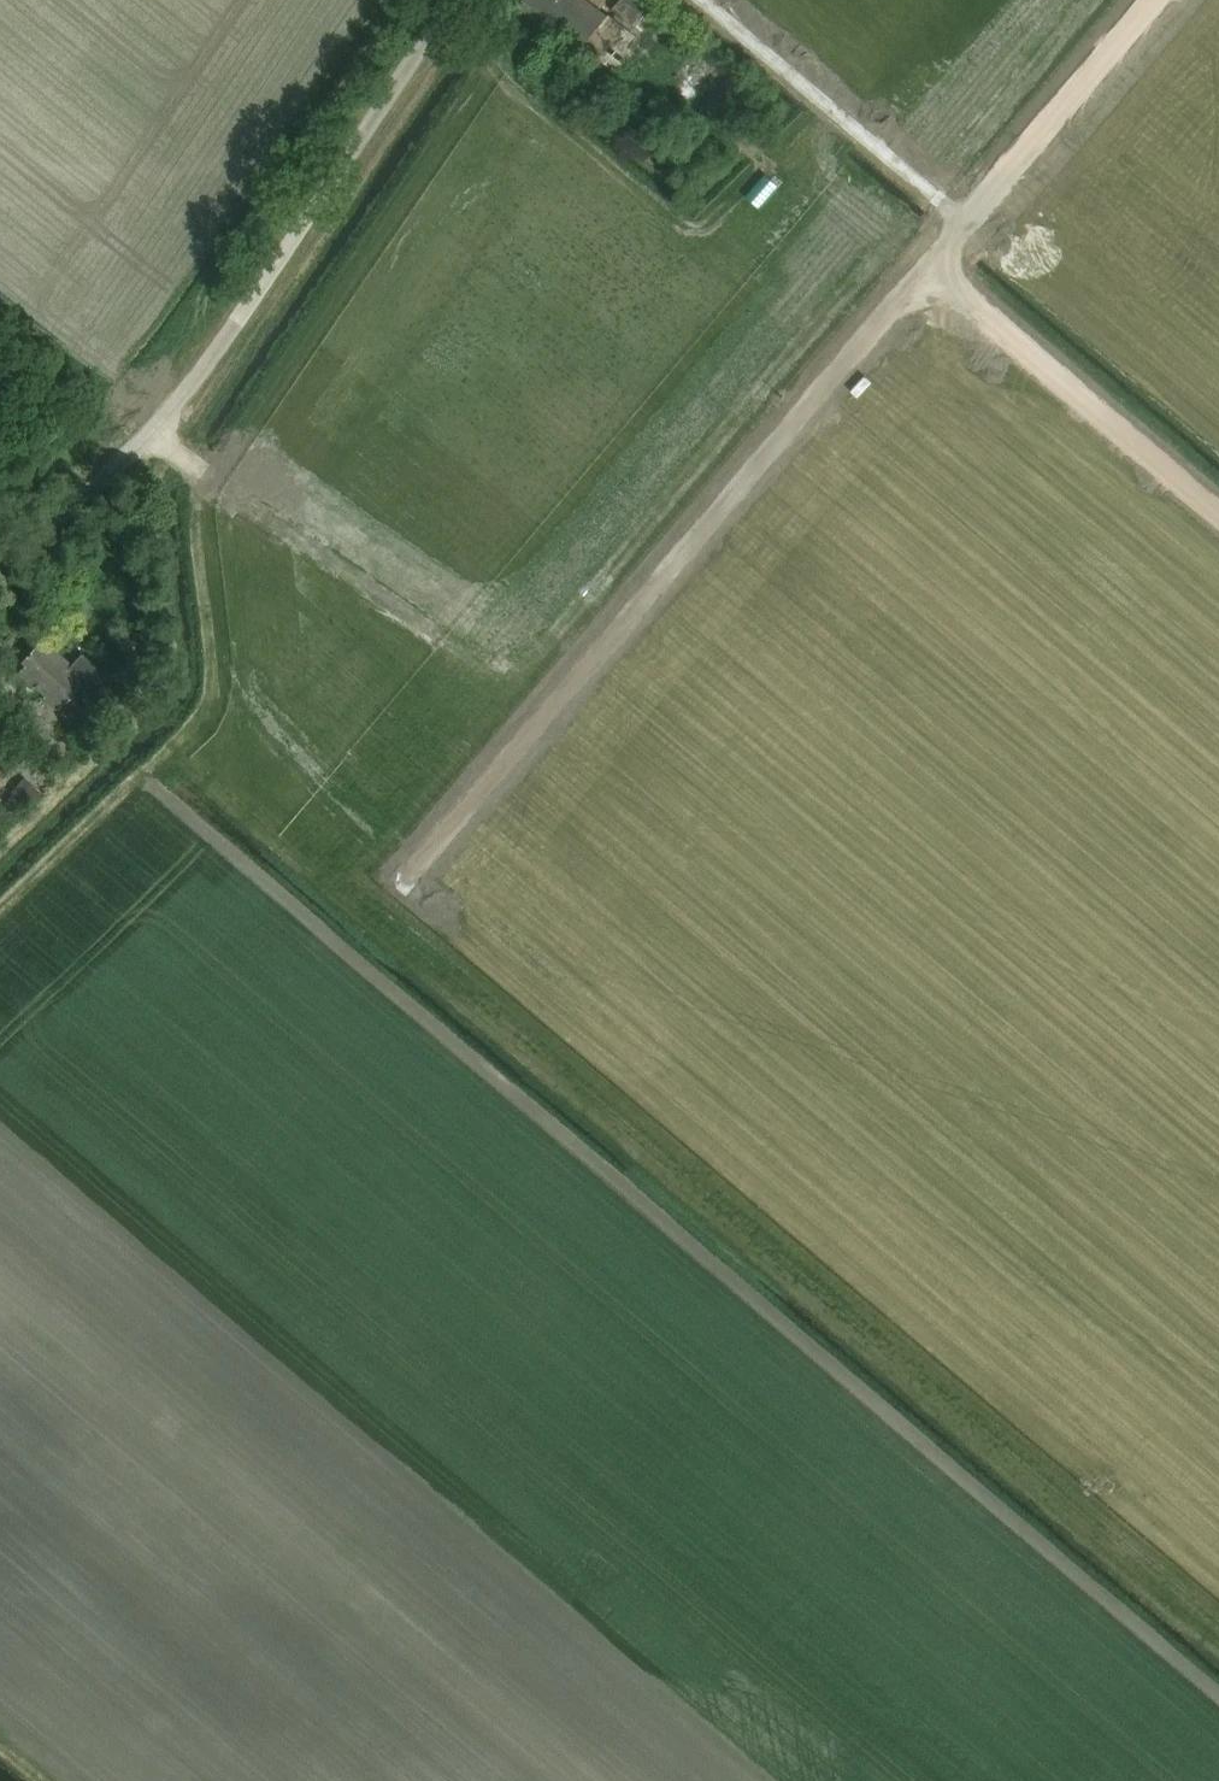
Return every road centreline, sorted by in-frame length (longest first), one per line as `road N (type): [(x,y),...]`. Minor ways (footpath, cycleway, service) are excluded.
road 1 (unclassified): [(0,545),(129,435),(226,326),(456,0)]

